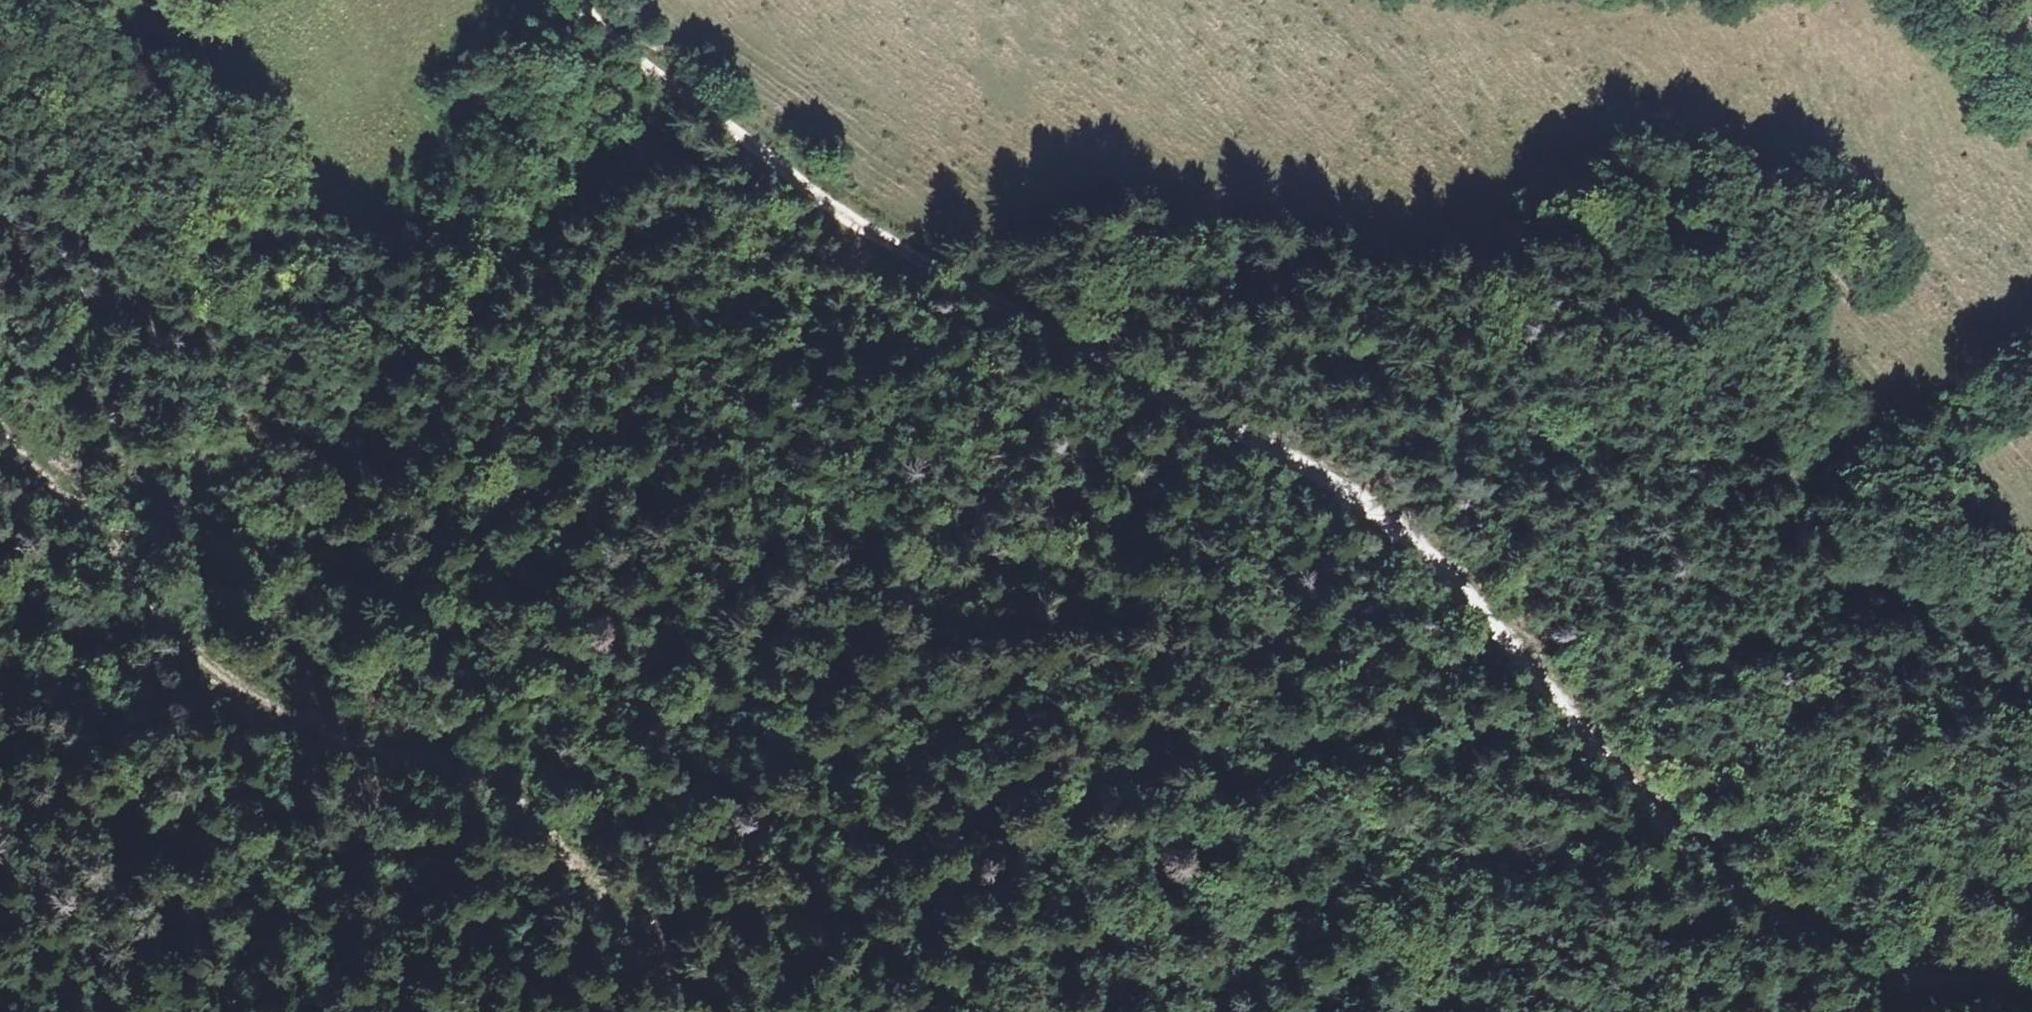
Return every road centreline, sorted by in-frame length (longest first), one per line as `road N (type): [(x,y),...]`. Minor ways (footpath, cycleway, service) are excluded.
road 1 (track): [(2031,986),(1902,980),(1784,930),(1707,875),(1628,795),(1415,546),(1320,480),(958,290),(736,139),(597,26),(577,0)]
road 2 (track): [(713,1011),(612,930),(543,840),(465,772),(316,739),(206,667),(92,547),(0,434)]

